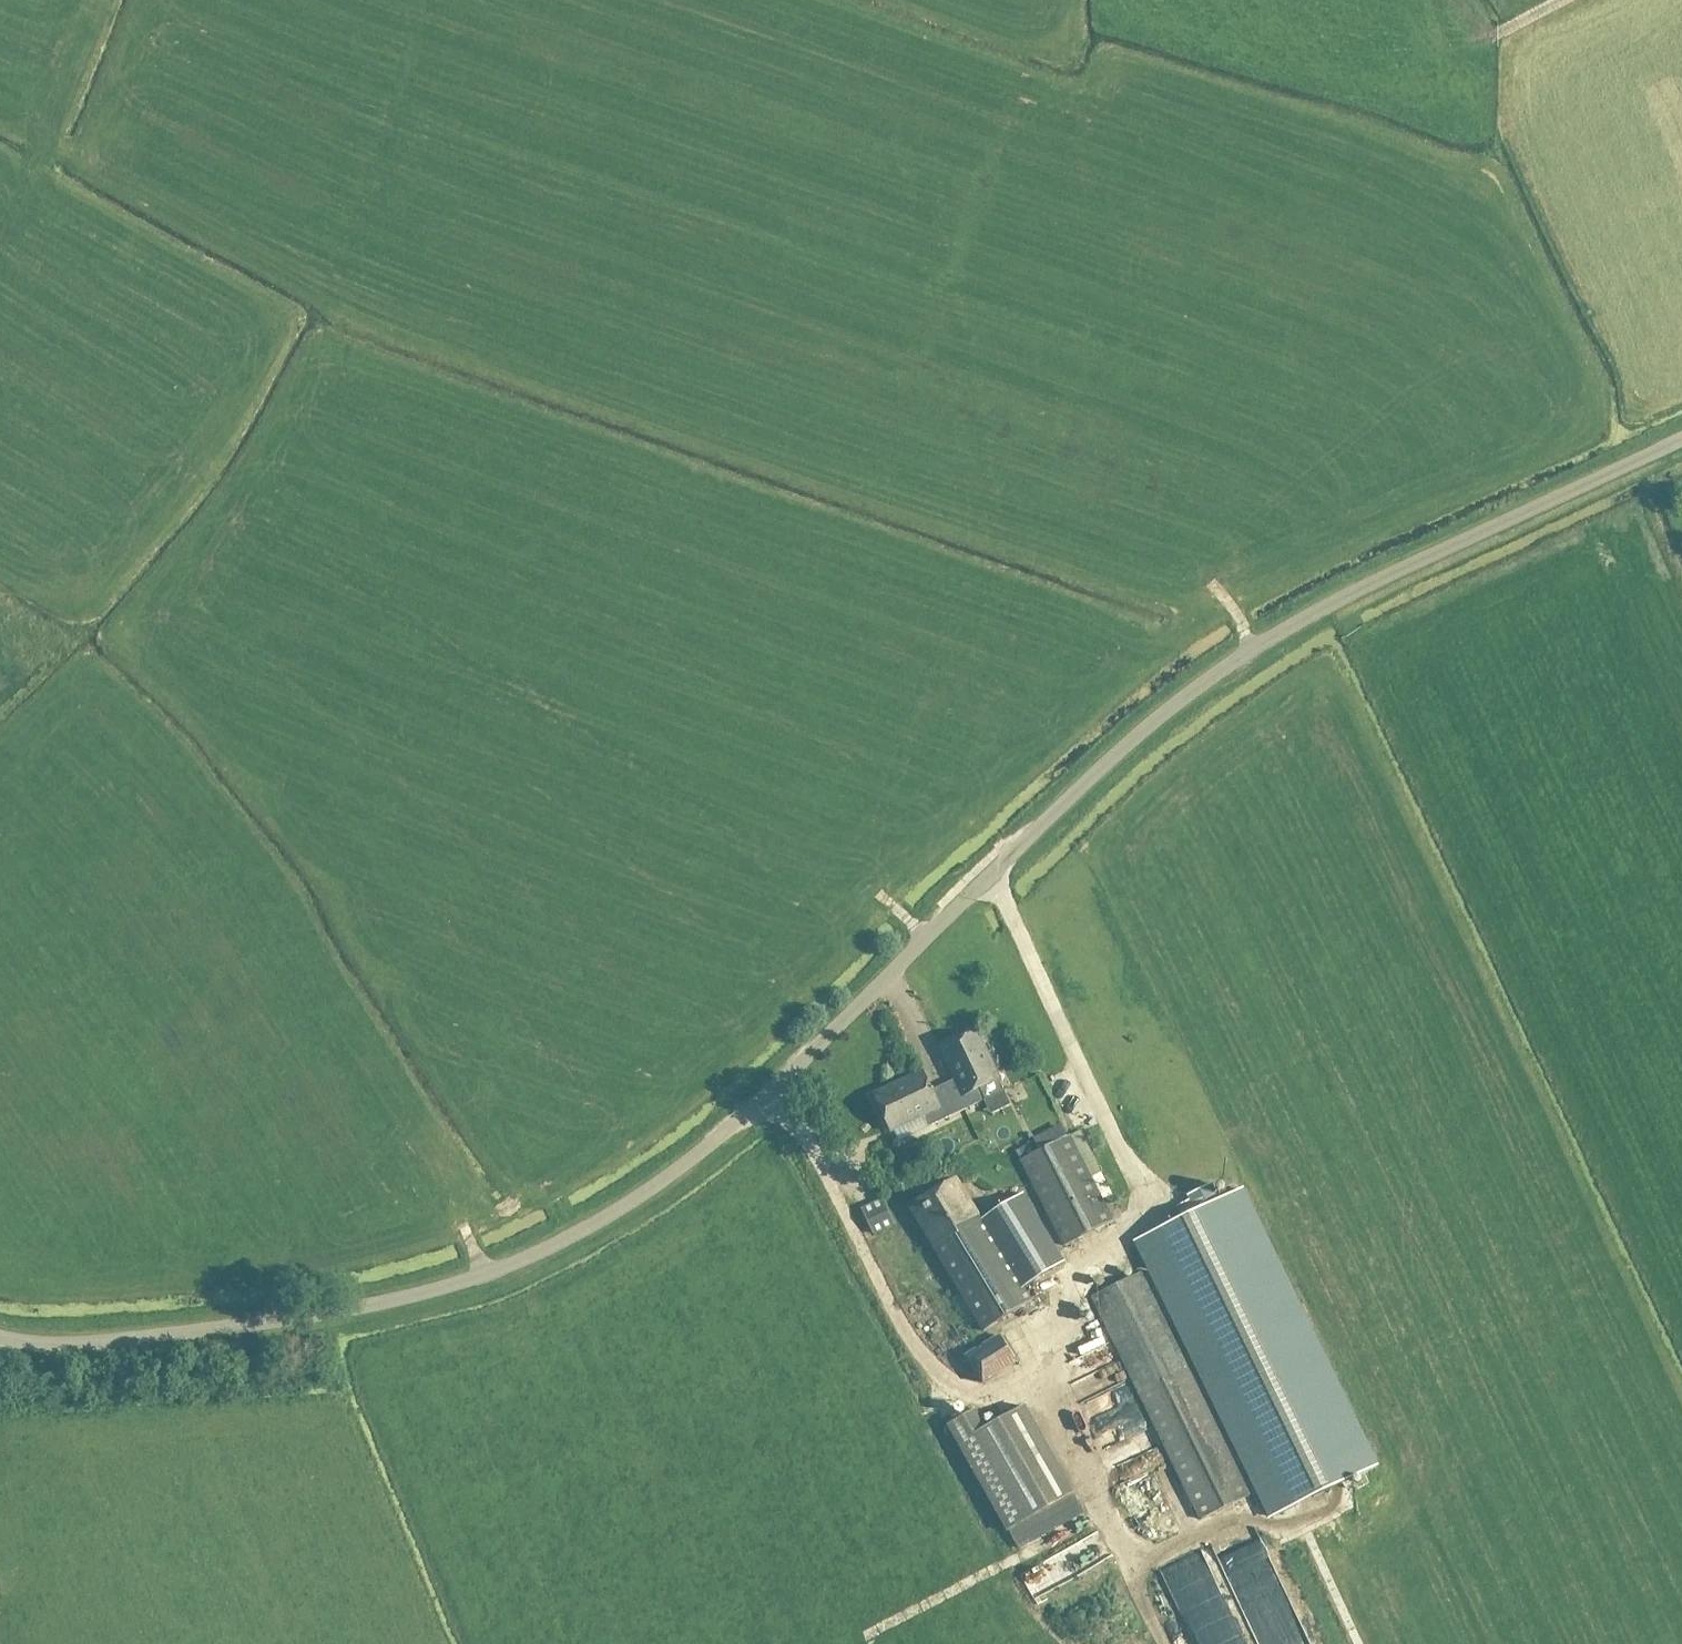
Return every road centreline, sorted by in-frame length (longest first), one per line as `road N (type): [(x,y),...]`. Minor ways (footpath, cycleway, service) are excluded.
road 1 (unclassified): [(0,1337),(91,1344),(329,1314),(423,1295),(532,1256),(715,1140),(1072,793),(1181,699),(1321,608),(1681,440)]

